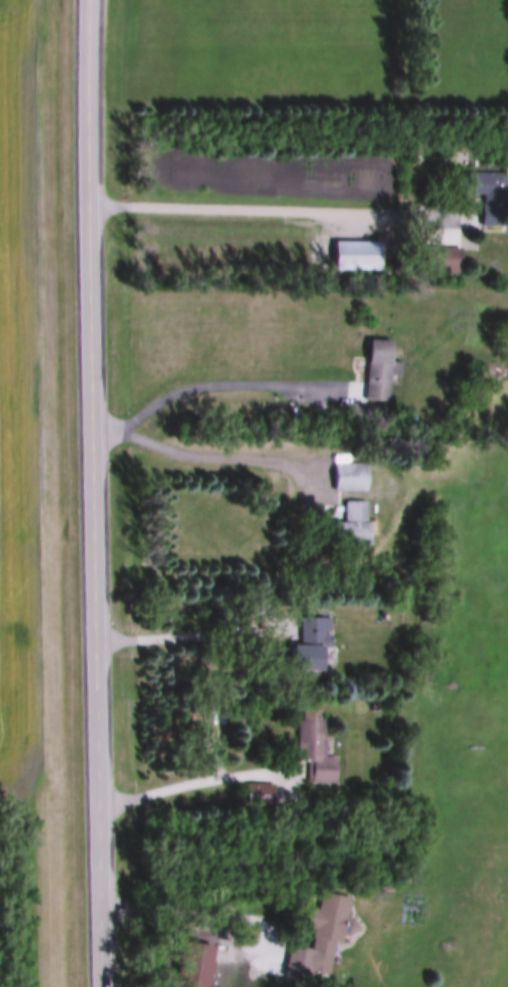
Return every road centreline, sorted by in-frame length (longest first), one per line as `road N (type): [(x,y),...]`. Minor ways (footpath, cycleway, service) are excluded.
road 1 (tertiary): [(93,0),(103,986)]

